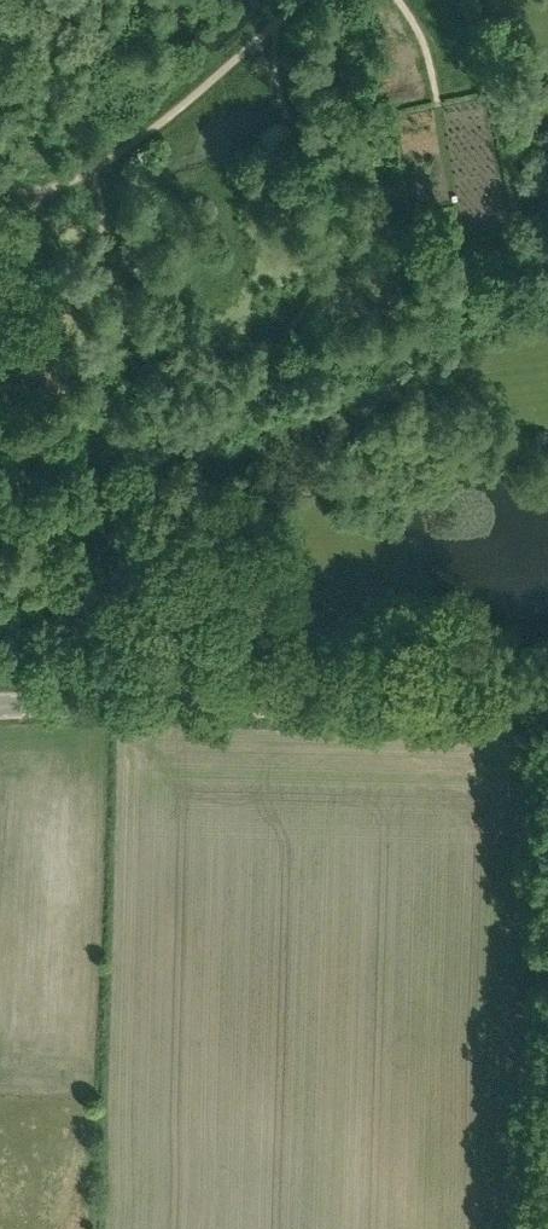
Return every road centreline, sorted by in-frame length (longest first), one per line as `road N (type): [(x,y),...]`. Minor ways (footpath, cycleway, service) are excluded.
road 1 (unclassified): [(0,707),(547,705)]

